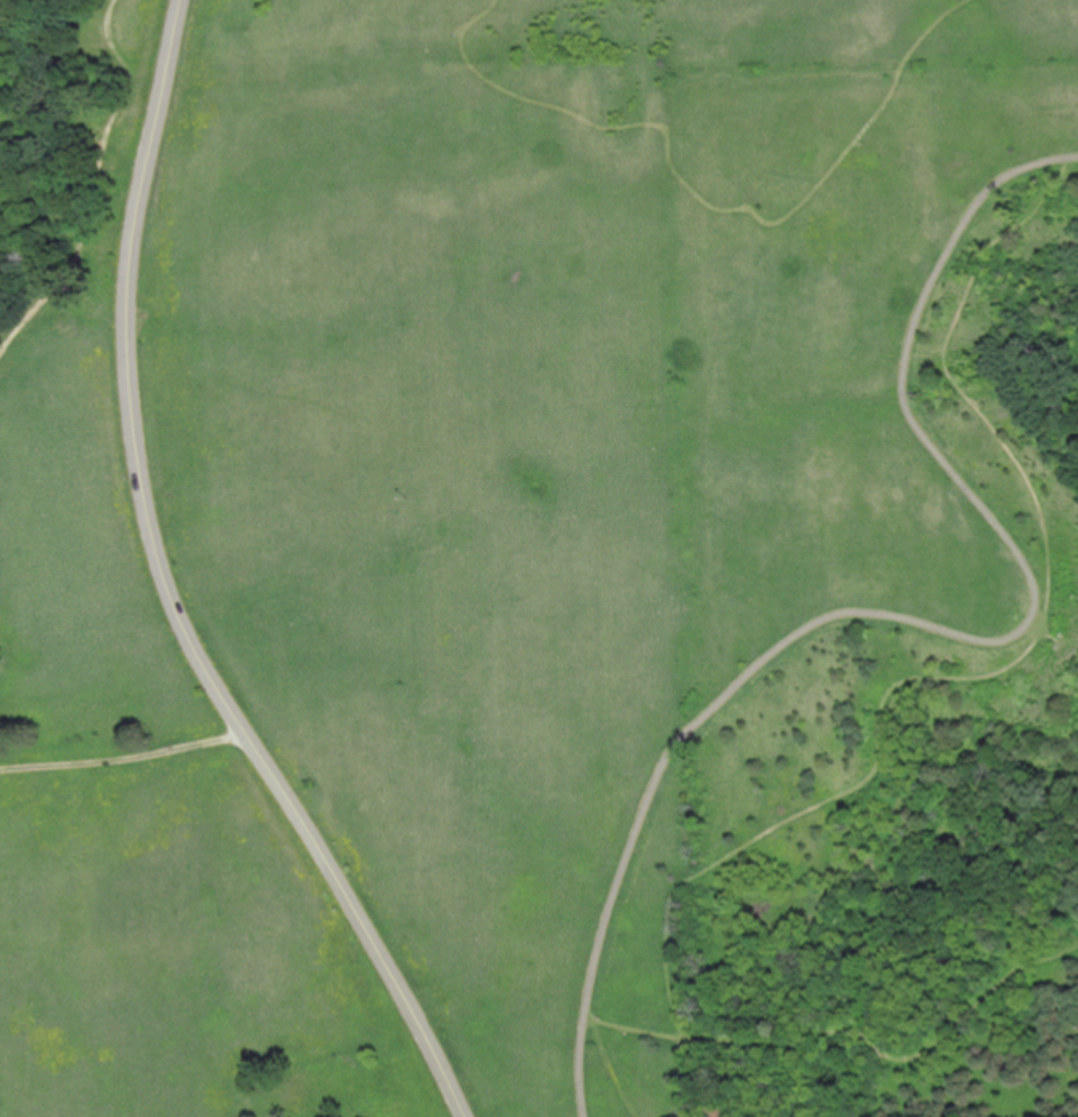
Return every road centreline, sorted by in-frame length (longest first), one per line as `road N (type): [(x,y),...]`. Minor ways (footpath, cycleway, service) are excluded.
road 1 (residential): [(466,1116),(325,853),(199,658),(155,540),(130,374),(130,278),(182,0)]
road 2 (track): [(251,740),(126,764),(0,773)]

